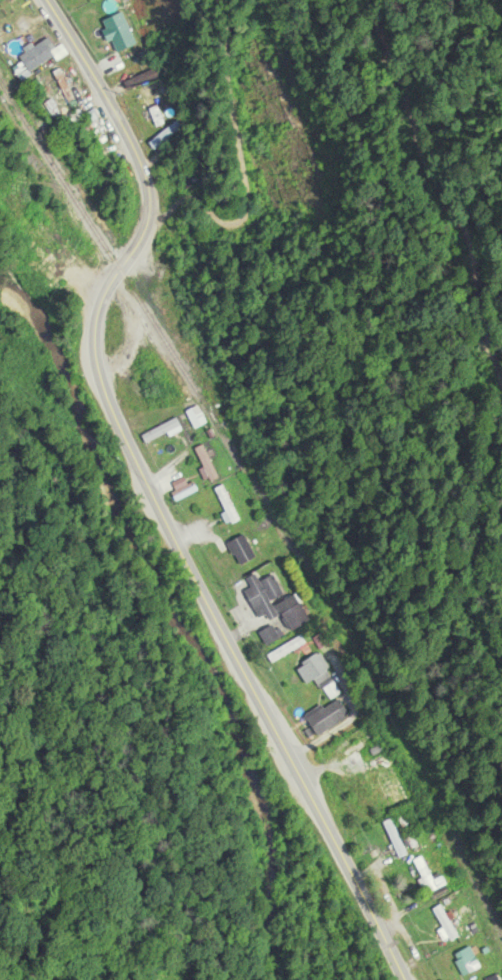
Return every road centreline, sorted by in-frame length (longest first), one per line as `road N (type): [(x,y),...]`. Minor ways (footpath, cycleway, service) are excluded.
road 1 (secondary): [(392,979),(105,401),(95,314),(103,287),(141,239),(146,186),(132,146),(46,0)]

